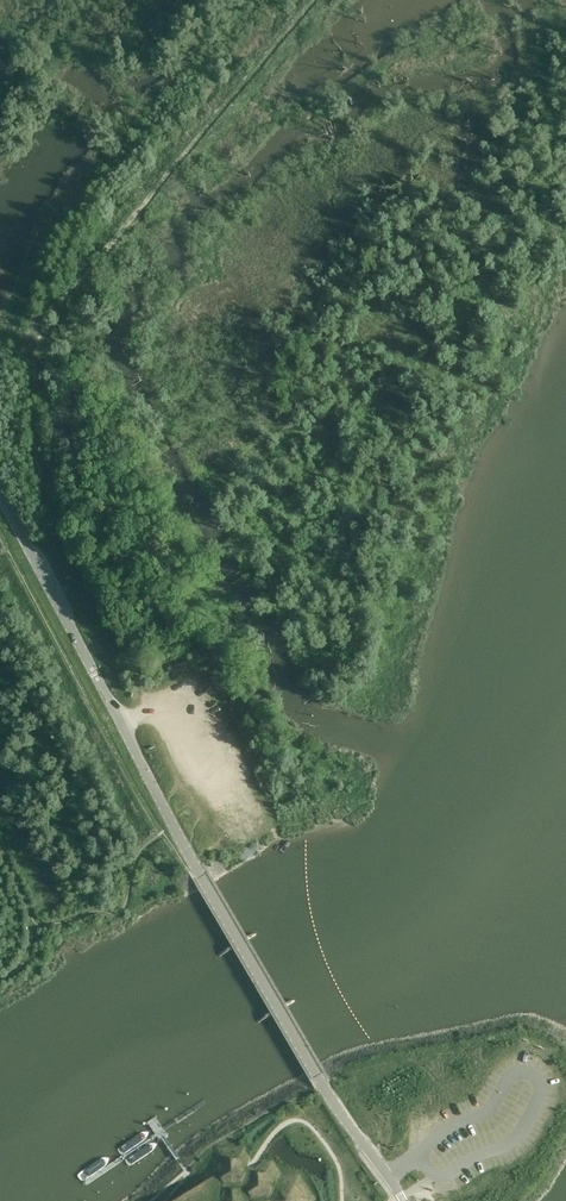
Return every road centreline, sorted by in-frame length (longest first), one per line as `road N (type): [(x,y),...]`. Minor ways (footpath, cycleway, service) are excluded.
road 1 (tertiary): [(403,1200),(323,1087),(202,877),(0,495)]

